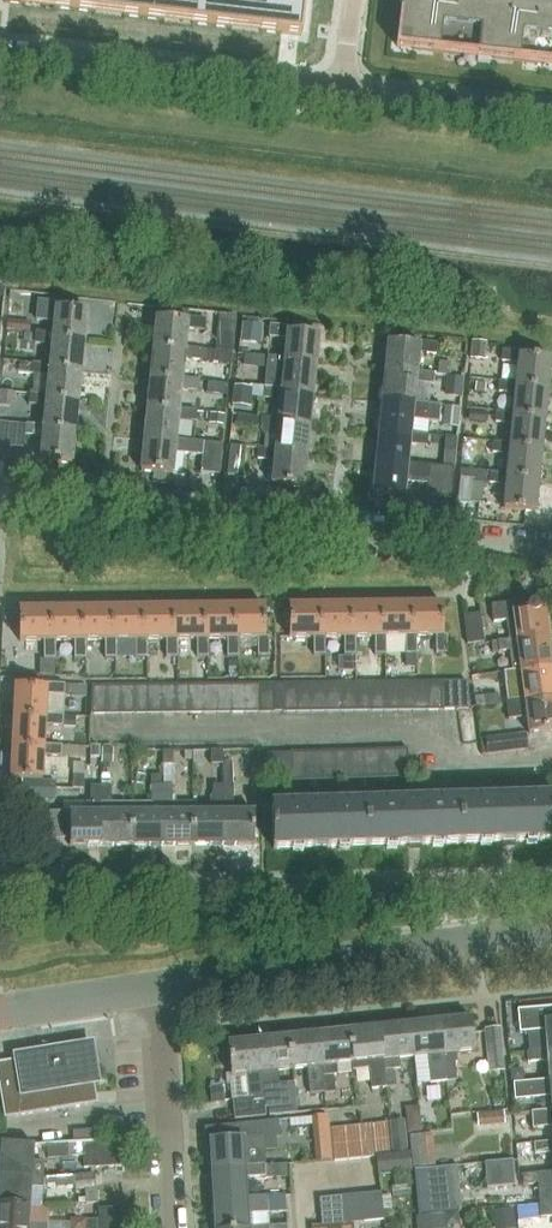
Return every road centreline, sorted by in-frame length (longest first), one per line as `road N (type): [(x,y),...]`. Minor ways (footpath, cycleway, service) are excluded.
road 1 (residential): [(551,552),(0,493)]
road 2 (residential): [(551,882),(0,892)]
road 3 (residential): [(158,990),(551,933)]
road 4 (residential): [(346,86),(0,54)]
road 5 (residential): [(174,1227),(158,990)]
road 6 (residential): [(551,113),(346,86)]
road 7 (residential): [(0,1015),(158,990)]

